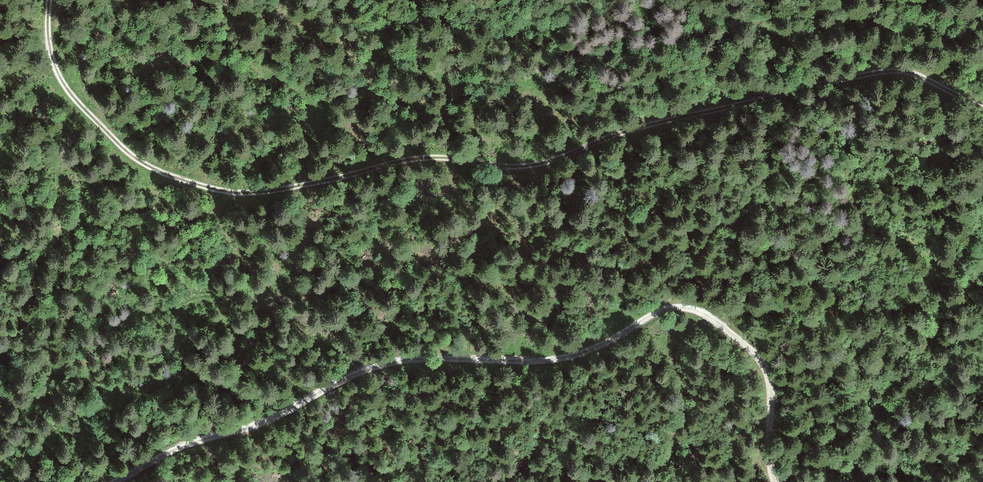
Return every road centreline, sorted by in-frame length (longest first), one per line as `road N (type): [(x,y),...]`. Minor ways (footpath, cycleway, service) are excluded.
road 1 (track): [(49,0),(49,47),(64,87),(136,160),(199,185),(254,193),(390,160),(538,164),(638,125),(892,69),(982,106)]
road 2 (track): [(773,481),(765,365),(729,330),(682,305),(570,355),(397,359),(367,368),(276,415),(173,450),(112,481)]

